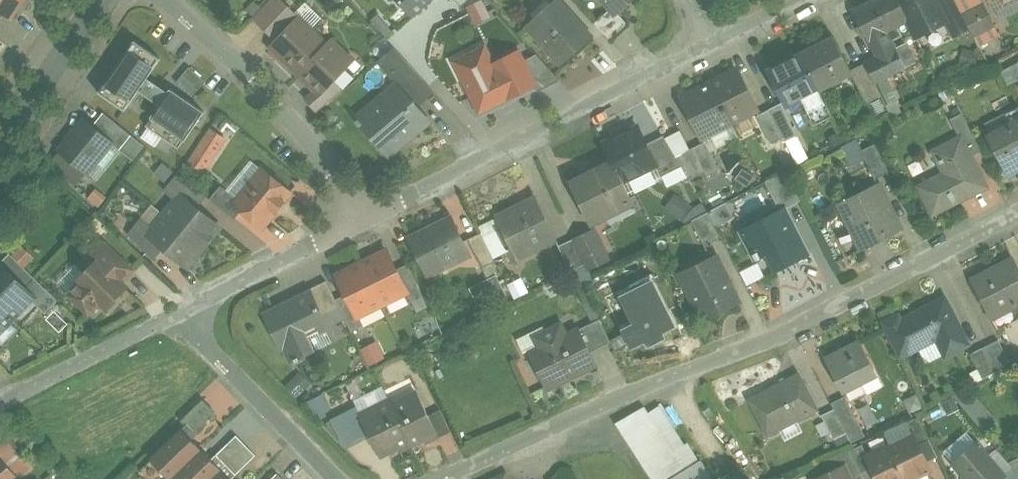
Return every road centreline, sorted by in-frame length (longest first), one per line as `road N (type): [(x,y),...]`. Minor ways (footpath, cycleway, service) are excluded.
road 1 (residential): [(441,478),(764,341),(1017,213)]
road 2 (unclassified): [(714,39),(371,212)]
road 3 (residential): [(170,0),(371,212)]
road 4 (residential): [(334,478),(178,308)]
road 5 (unclassified): [(371,212),(178,308)]
road 6 (unclassified): [(178,308),(0,399)]
road 7 (secondary): [(0,146),(98,0)]

